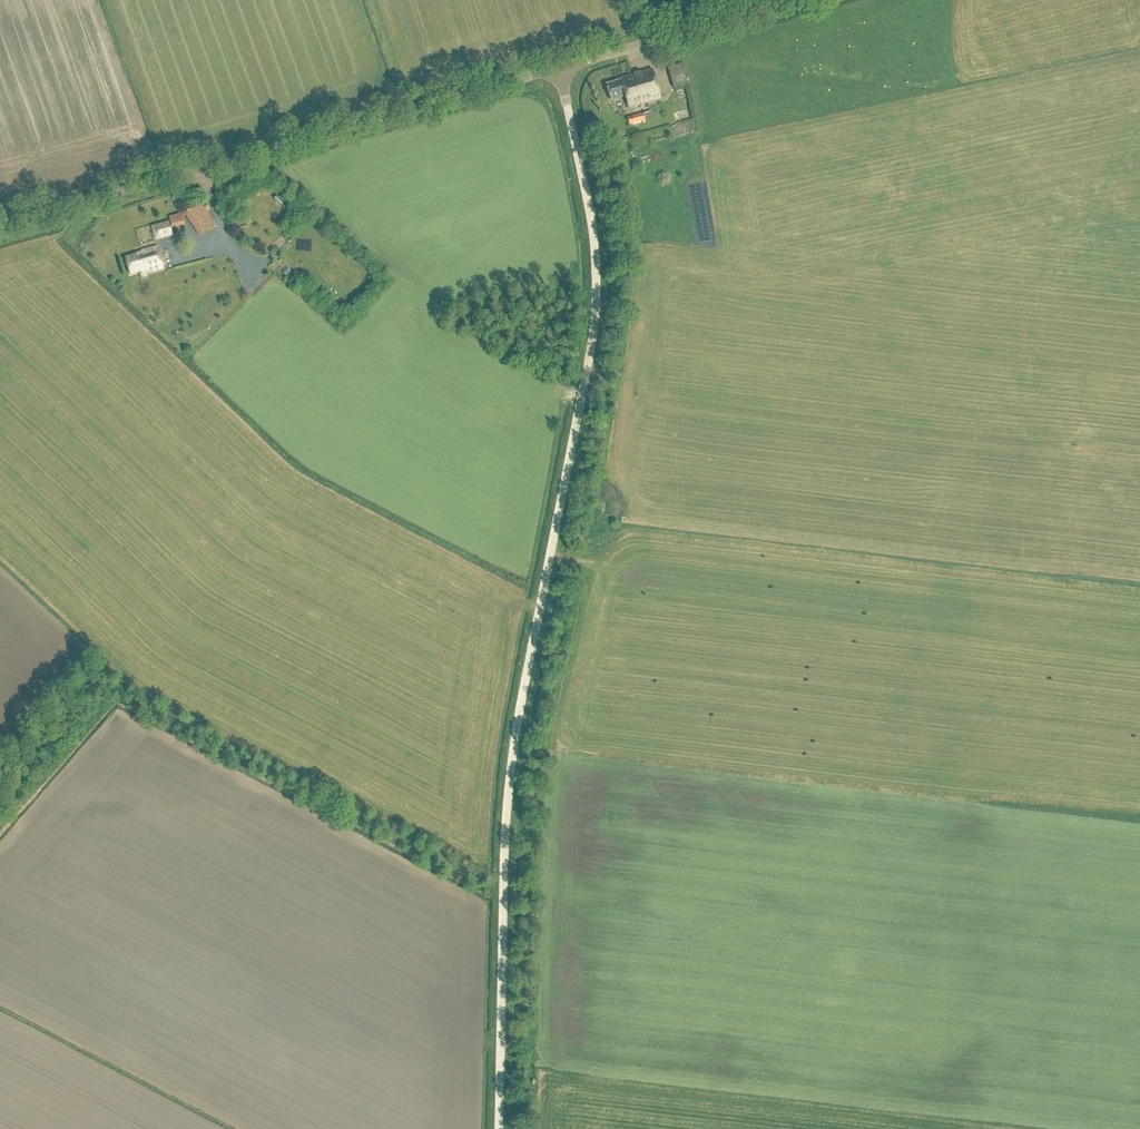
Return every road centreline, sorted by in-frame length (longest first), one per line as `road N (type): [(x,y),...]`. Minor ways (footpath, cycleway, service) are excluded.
road 1 (unclassified): [(498,1128),(514,744),(594,312),(587,203),(559,68)]
road 2 (tertiary): [(0,226),(559,68)]
road 3 (tertiary): [(559,68),(802,0)]

